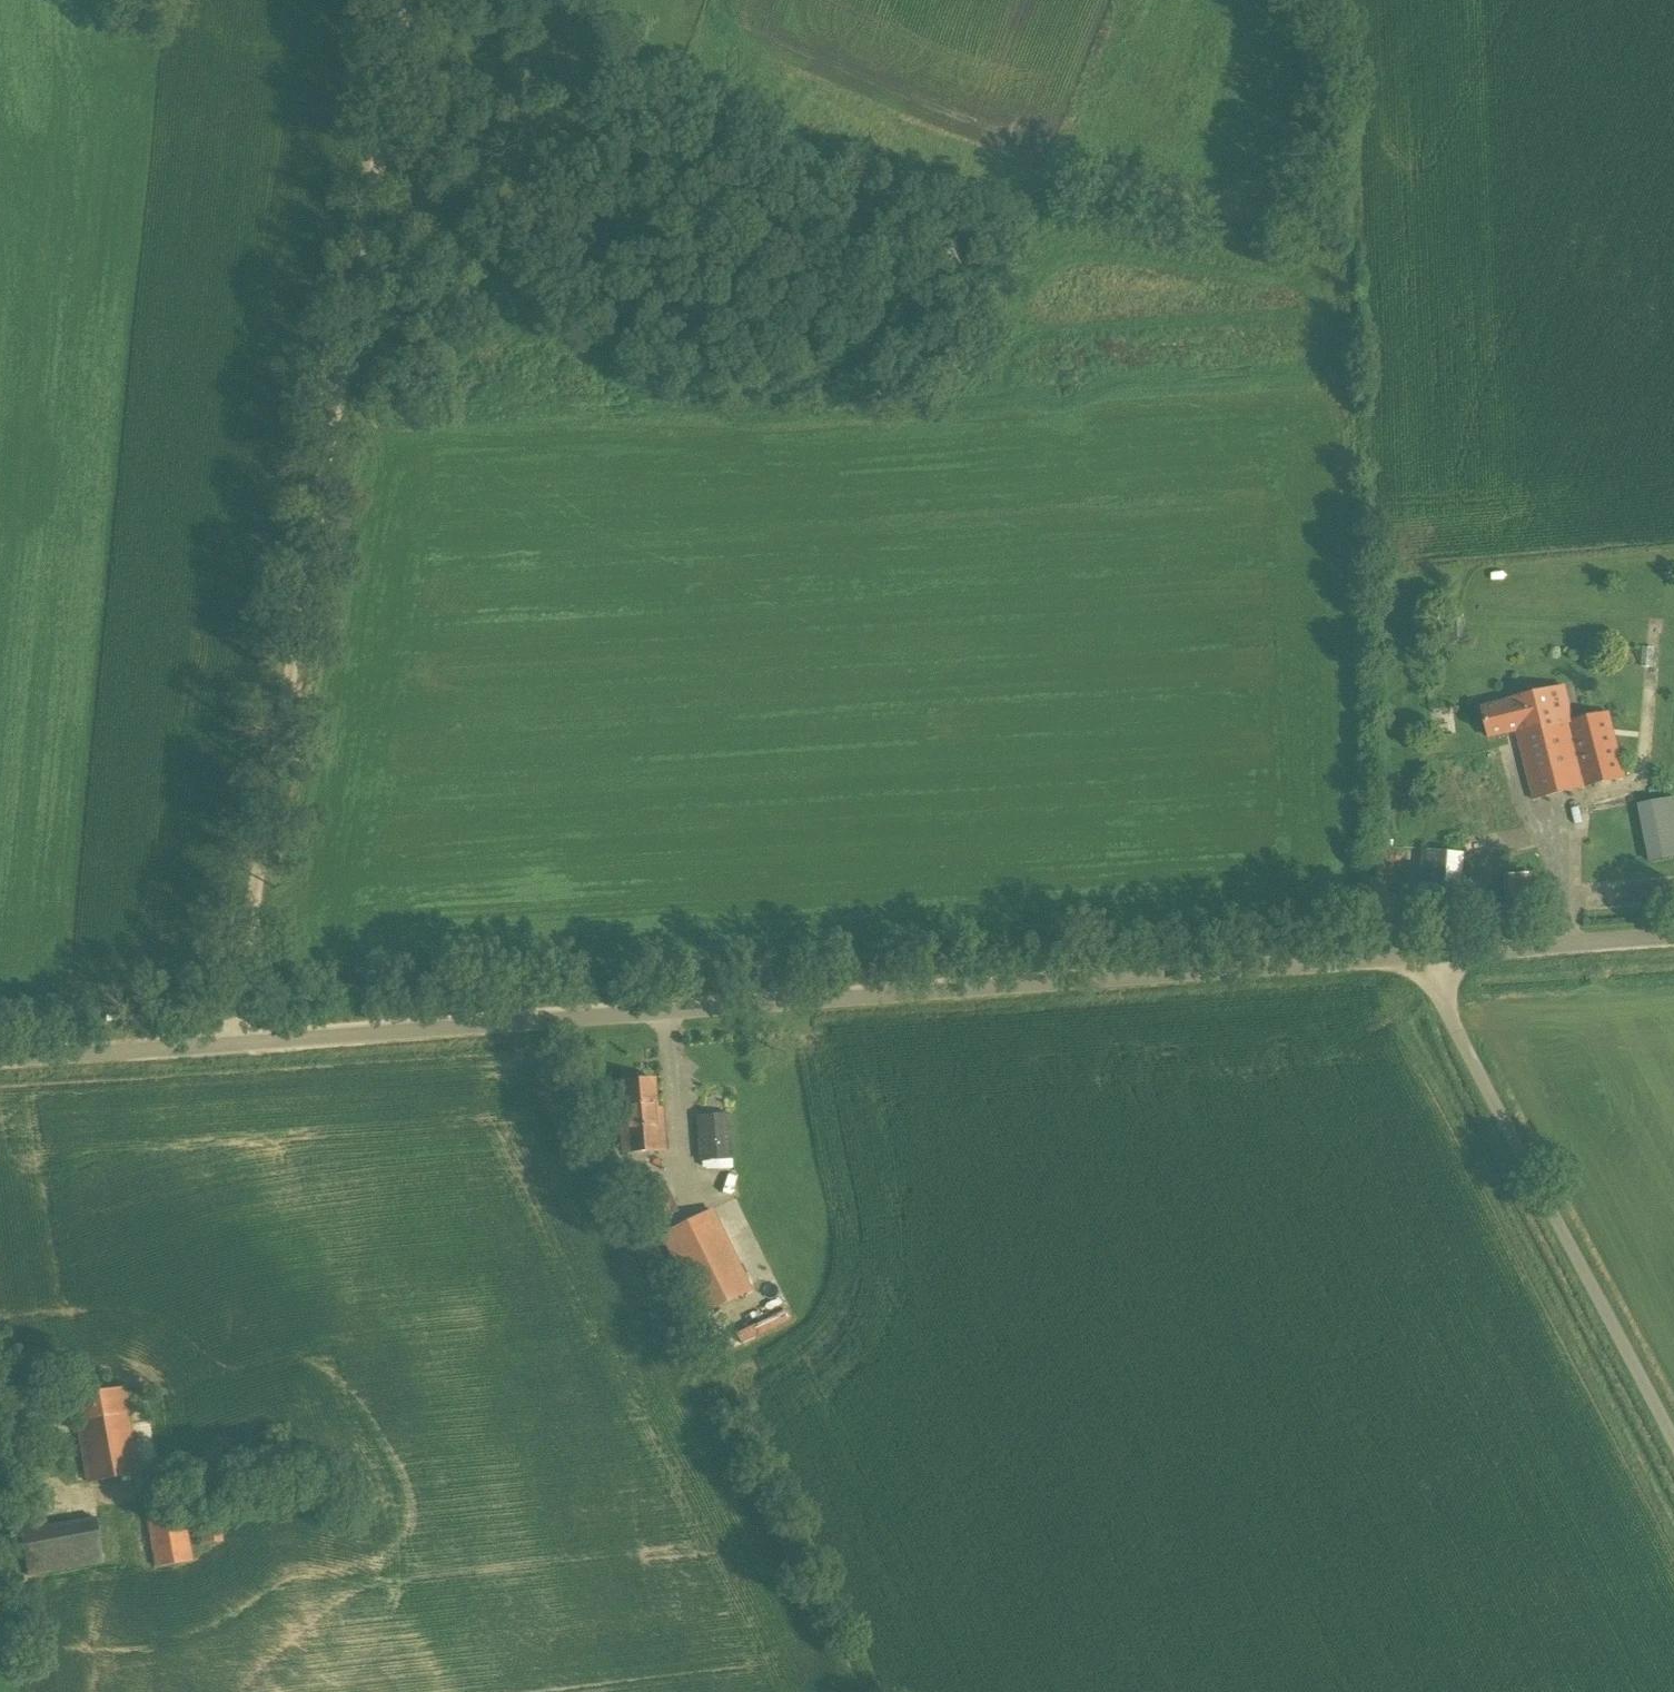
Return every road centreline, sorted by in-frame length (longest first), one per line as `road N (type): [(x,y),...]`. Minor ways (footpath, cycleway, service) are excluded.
road 1 (unclassified): [(0,1061),(757,999),(1436,957)]
road 2 (unclassified): [(1673,1440),(1438,992),(1436,957)]
road 3 (unclassified): [(1436,957),(1673,940)]

